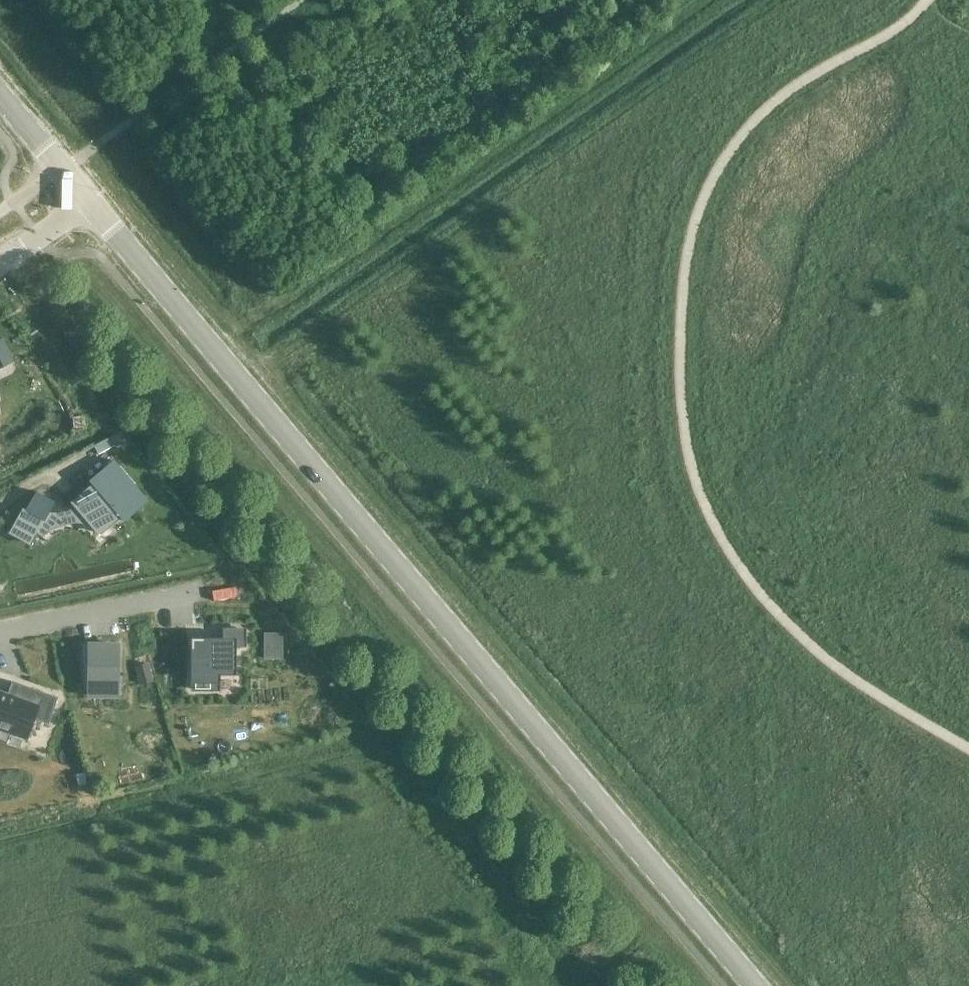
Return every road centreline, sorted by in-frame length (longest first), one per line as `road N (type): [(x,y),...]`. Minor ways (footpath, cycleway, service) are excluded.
road 1 (tertiary): [(748,985),(87,209)]
road 2 (residential): [(0,624),(163,597)]

